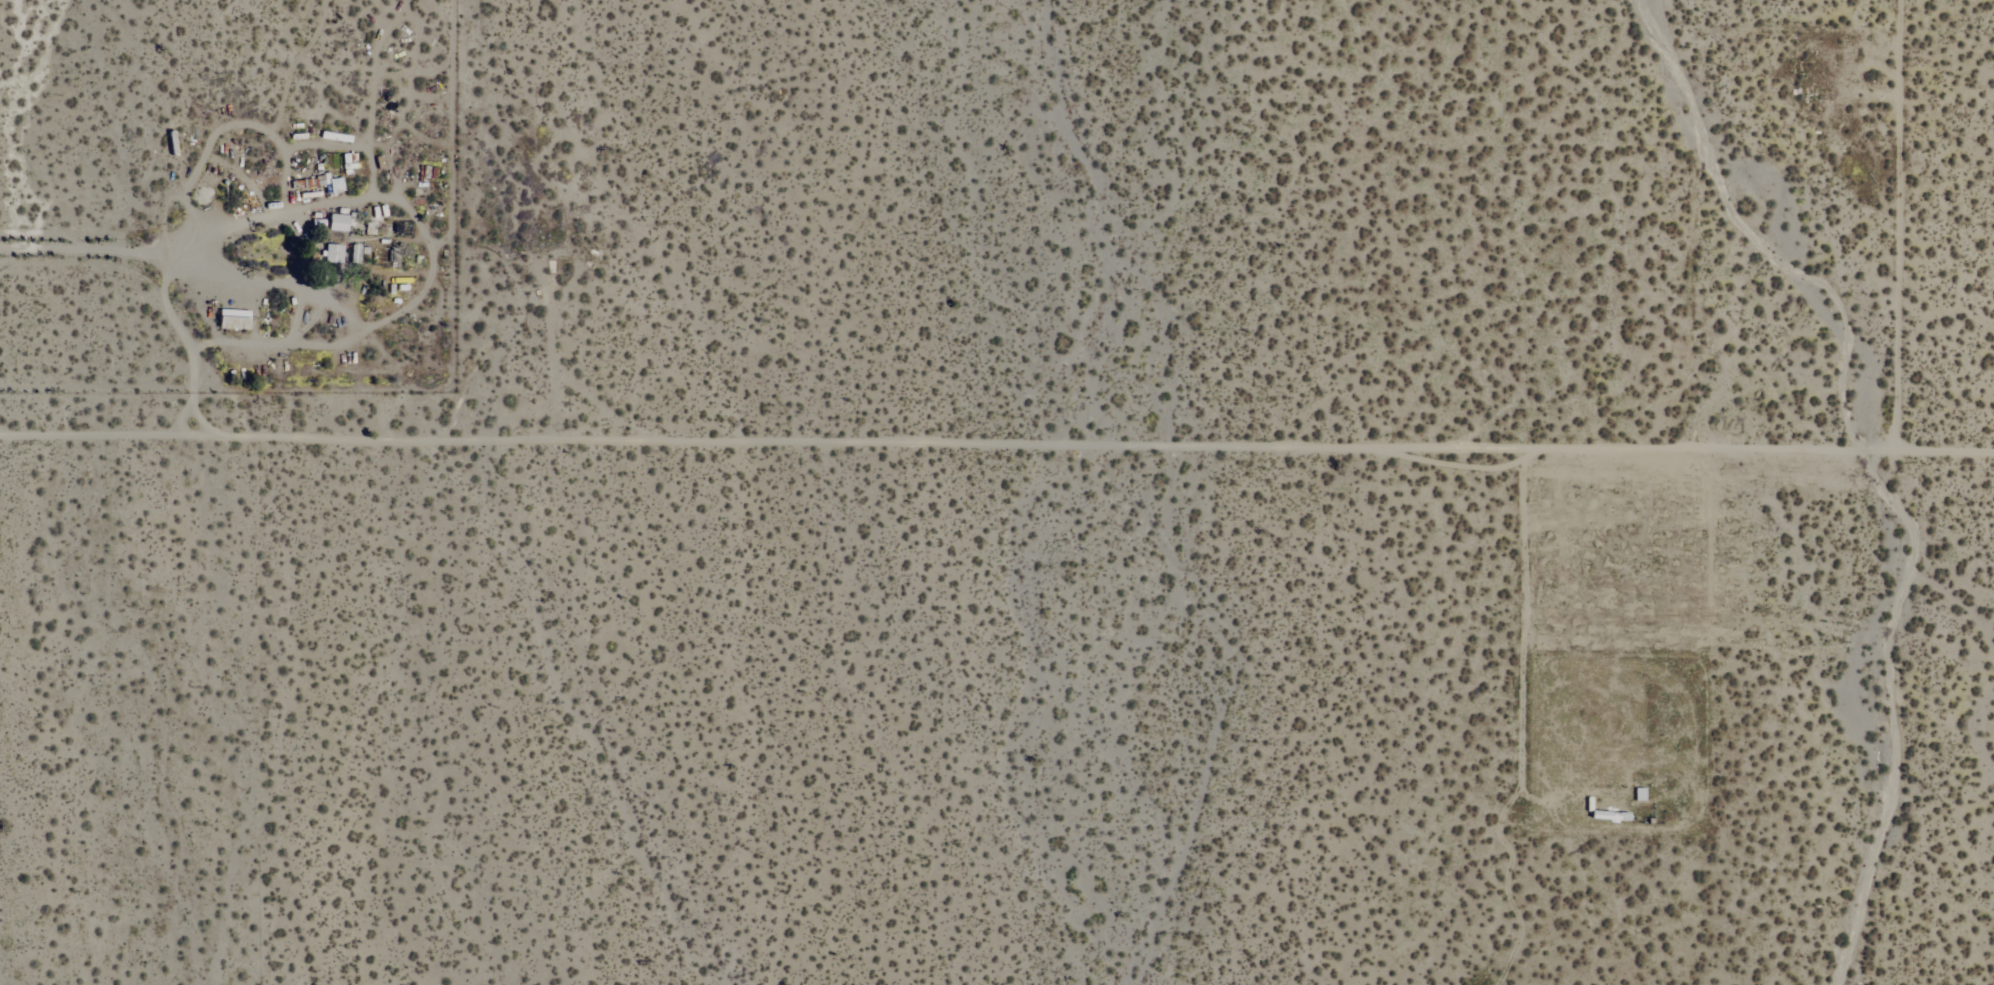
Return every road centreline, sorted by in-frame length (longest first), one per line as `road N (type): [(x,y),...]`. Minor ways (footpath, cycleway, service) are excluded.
road 1 (residential): [(0,432),(1993,445)]
road 2 (track): [(1867,444),(1879,483),(1918,539),(1888,631),(1893,785),(1831,984)]
road 3 (track): [(1537,442),(1519,477),(1519,788),(1541,802),(1582,789),(1601,795)]
road 4 (track): [(474,0),(488,435)]
road 5 (track): [(193,410),(190,353),(161,293),(158,252),(0,249)]
road 6 (track): [(1519,788),(1498,830),(1519,933),(1496,984)]
road 7 (track): [(1382,441),(1455,466),(1497,470),(1525,459)]

